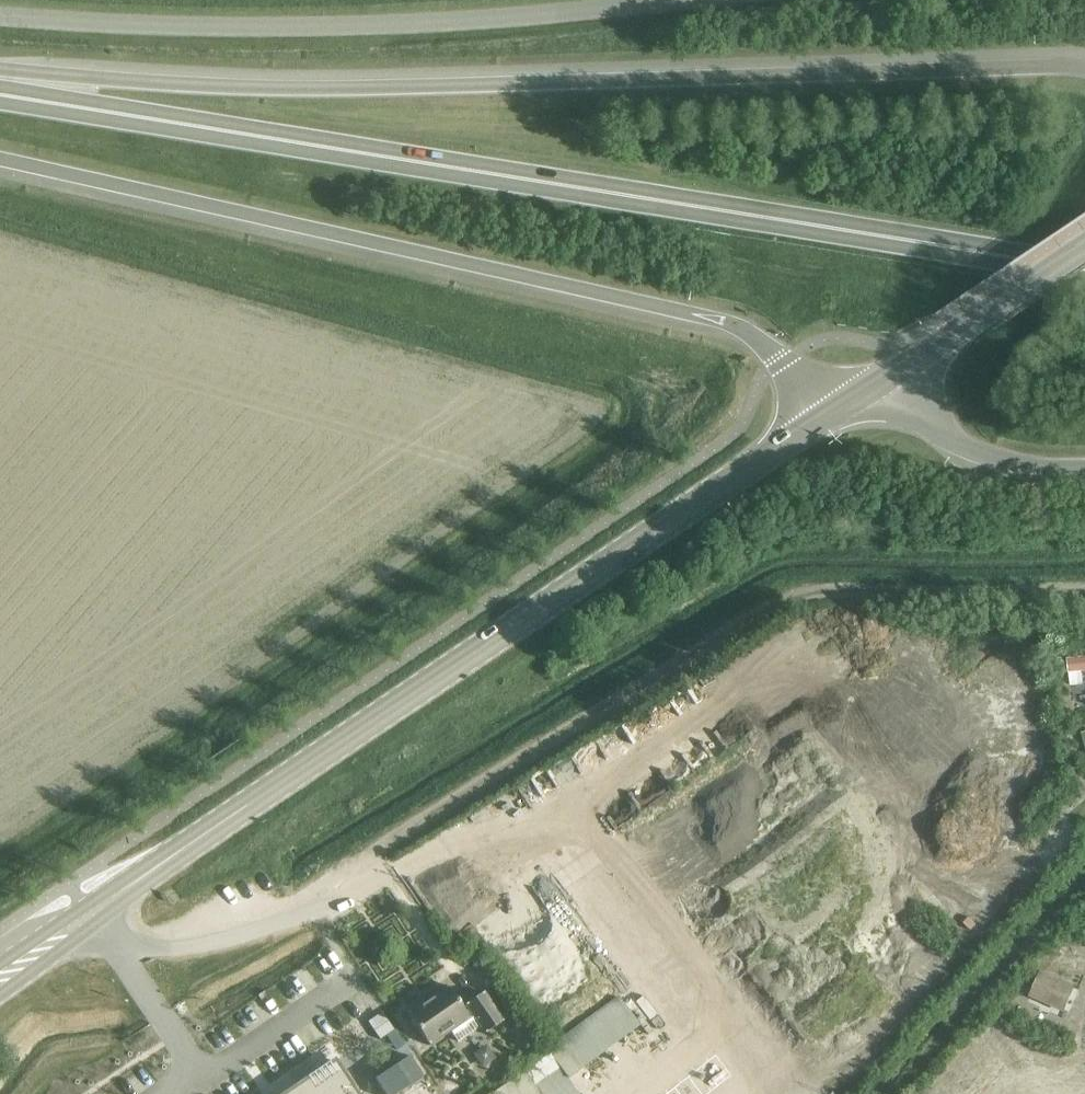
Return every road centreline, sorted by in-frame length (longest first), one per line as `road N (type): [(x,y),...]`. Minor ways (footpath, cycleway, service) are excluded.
road 1 (trunk): [(0,96),(1084,275)]
road 2 (trunk): [(1084,66),(319,88),(82,77),(0,85)]
road 3 (tertiary): [(0,975),(825,418)]
road 4 (trunk): [(0,158),(756,332),(825,418)]
road 5 (track): [(371,879),(387,844),(776,605),(816,590),(1084,577)]
road 6 (unclassified): [(653,0),(557,13),(0,16)]
road 7 (trunk): [(897,374),(930,427),(961,444),(1001,464),(1084,464)]
road 8 (tertiary): [(897,374),(1084,249)]

